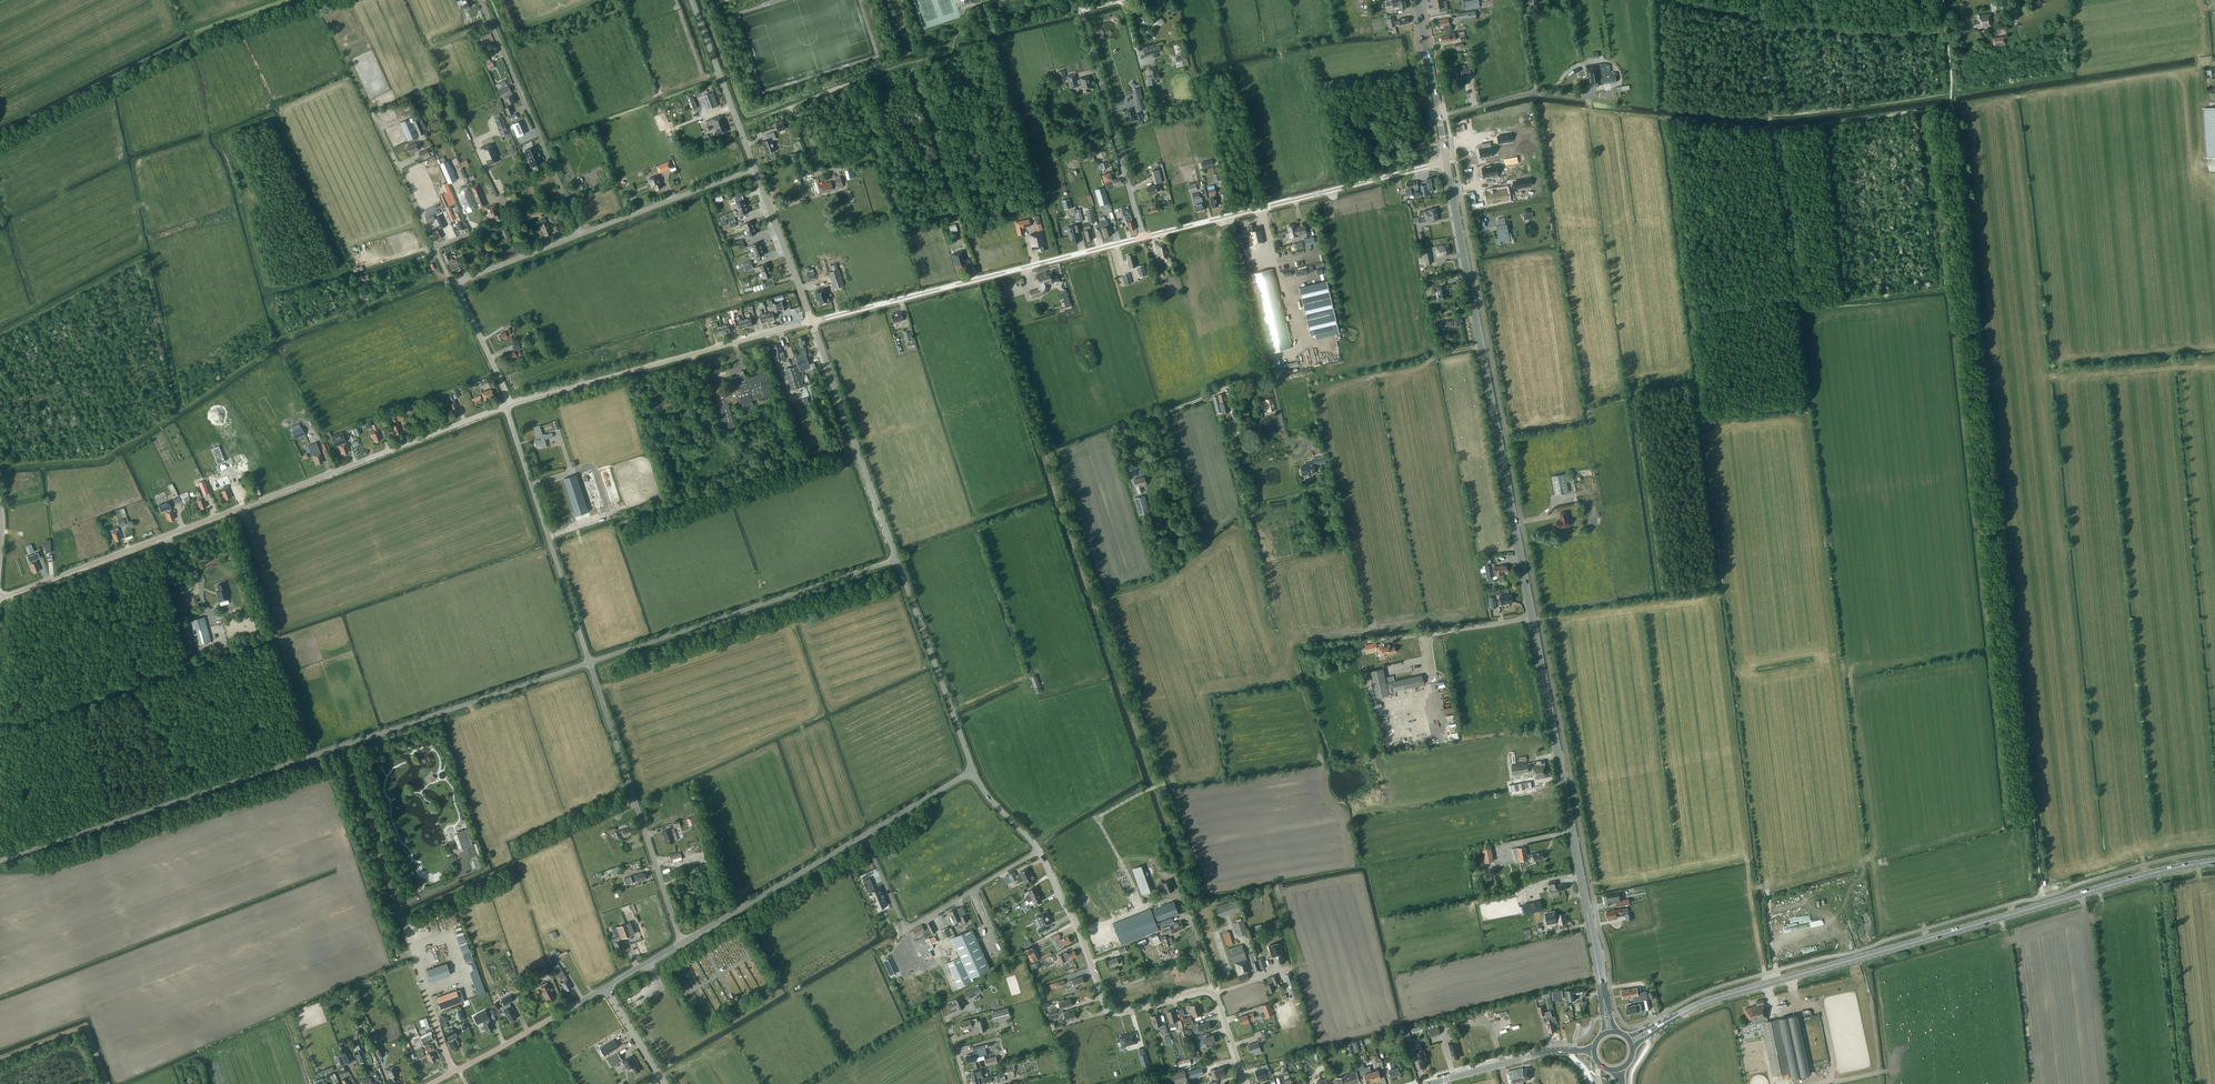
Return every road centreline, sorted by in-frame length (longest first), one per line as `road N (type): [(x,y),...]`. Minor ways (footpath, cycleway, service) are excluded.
road 1 (tertiary): [(1603,995),(1446,162)]
road 2 (track): [(1952,105),(1772,129),(1666,121),(1704,411),(1803,399),(1795,303)]
road 3 (unclassified): [(0,863),(590,662)]
road 4 (tertiary): [(1671,1019),(1730,994),(2214,861)]
road 5 (unclassified): [(0,597),(506,406)]
road 6 (unclassified): [(1245,1083),(1213,994),(1120,1013),(1107,1007),(1038,850),(973,770)]
road 7 (track): [(1699,380),(1631,394),(1659,579),(1667,589),(1716,578),(1701,454)]
road 8 (track): [(1660,0),(1665,105),(1770,115),(1951,93)]
road 9 (unclassified): [(812,324),(1144,237)]
road 10 (unclassified): [(681,942),(973,770)]
road 11 (track): [(2003,530),(1975,532),(2006,808),(2019,819),(2034,818)]
road 12 (track): [(1692,316),(1789,299),(1814,304),(1930,290),(1939,283),(1948,291),(1953,330),(1979,329)]
road 13 (unclassified): [(590,662),(897,559)]
road 14 (unclassified): [(509,404),(812,324)]
road 15 (unclassified): [(1144,237),(1446,162)]
road 16 (track): [(1757,0),(1789,299)]
road 17 (unclassified): [(681,942),(590,662)]
road 18 (unclassified): [(590,662),(506,406)]
road 19 (unclassified): [(509,404),(454,283),(580,234)]
road 20 (track): [(702,0),(751,110),(877,63),(878,55)]
road 21 (unclassified): [(580,234),(481,0)]
road 22 (unclassified): [(897,559),(812,324)]
road 23 (unclassified): [(1144,237),(1077,0)]
road 24 (track): [(1980,336),(1954,341),(1975,526),(2002,525)]
road 25 (unclassified): [(973,770),(897,559)]
road 26 (track): [(792,105),(814,165),(876,146),(904,230)]
road 27 (unclassified): [(428,1083),(605,987)]
road 28 (track): [(1946,32),(1771,31),(1769,16)]
road 29 (unclassified): [(580,234),(755,168)]
road 30 (unclassified): [(755,168),(692,0)]
road 31 (track): [(1939,283),(1920,110)]
road 32 (track): [(914,62),(969,227)]
road 33 (tertiary): [(1429,1083),(1544,1053),(1594,1051)]
road 34 (unclassified): [(812,324),(755,168)]
road 35 (tertiary): [(1446,162),(1417,0)]
road 36 (track): [(621,8),(515,46),(495,0)]
road 37 (track): [(1204,66),(1237,215)]

